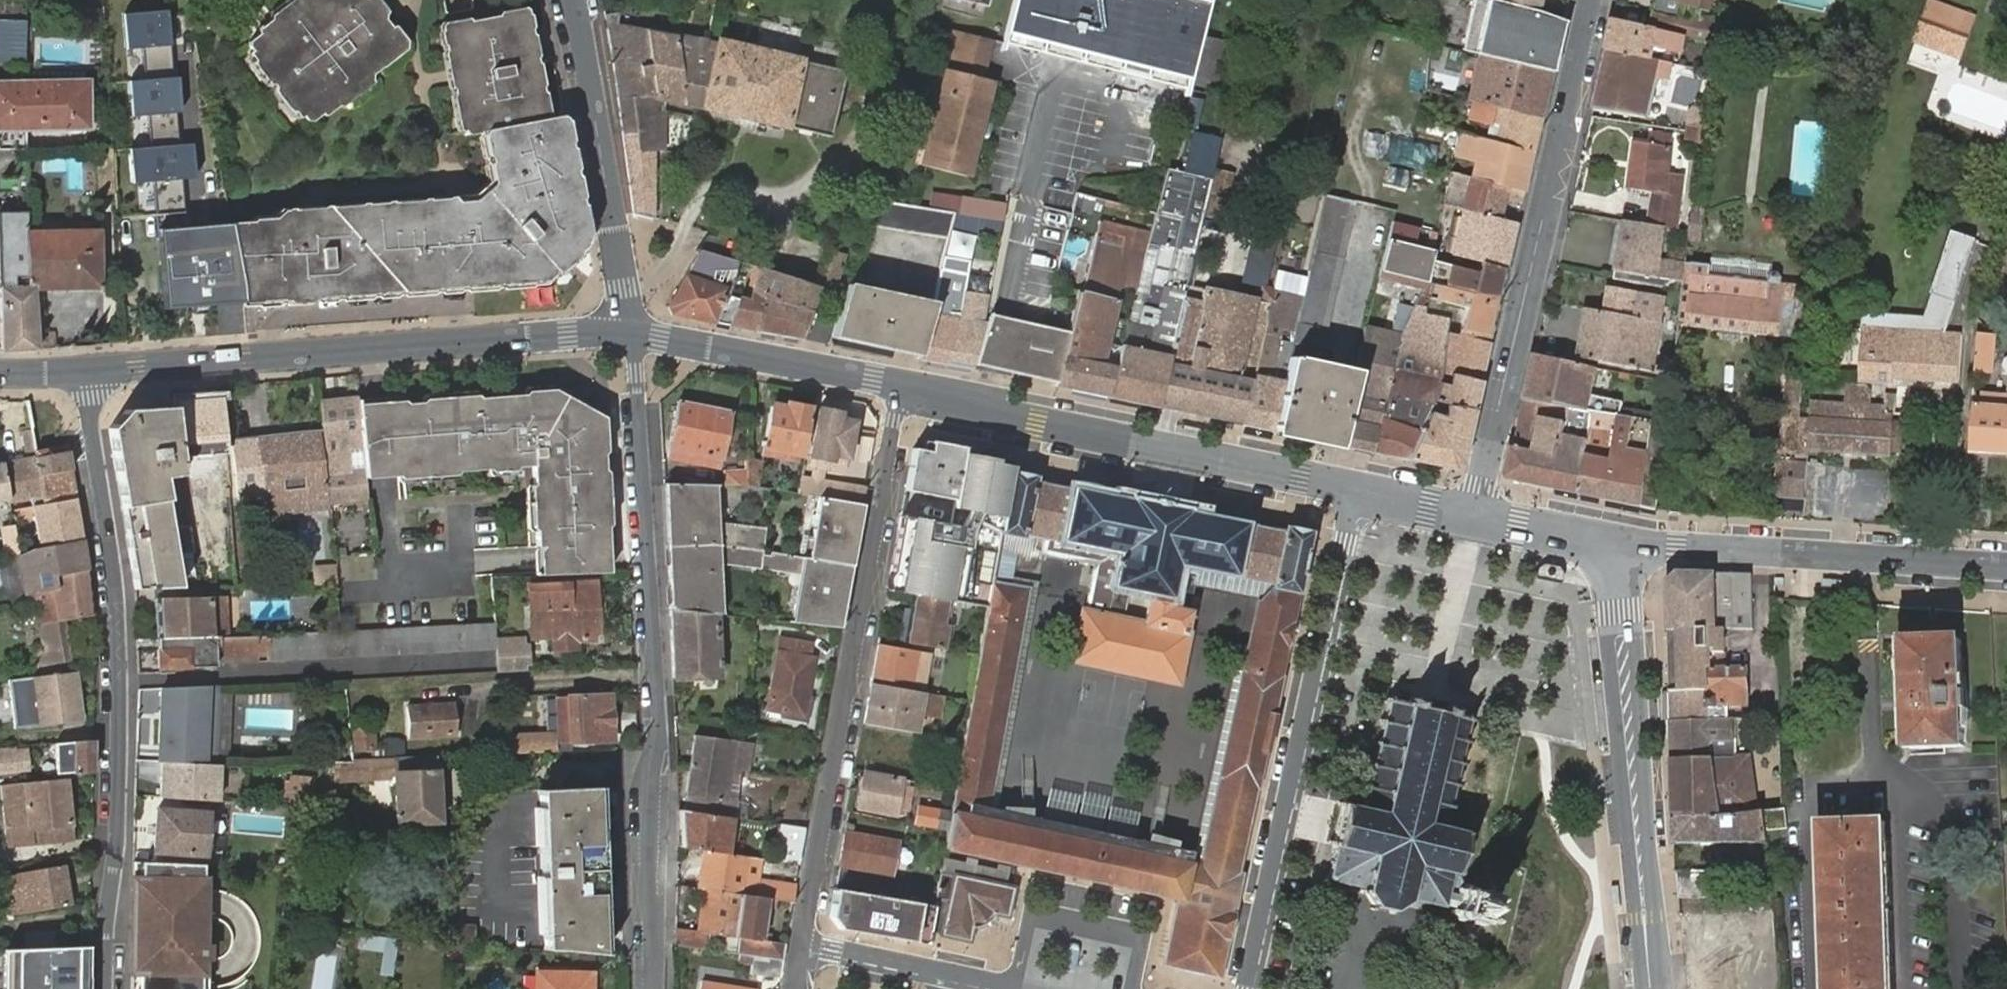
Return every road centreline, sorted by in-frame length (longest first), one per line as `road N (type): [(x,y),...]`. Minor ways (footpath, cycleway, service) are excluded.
road 1 (residential): [(634,331),(661,731),(647,791),(653,988)]
road 2 (residential): [(102,988),(116,840),(118,656),(90,369)]
road 3 (residential): [(803,945),(904,384)]
road 4 (tertiary): [(90,369),(634,331)]
road 5 (tertiary): [(1595,0),(1475,513)]
road 6 (residential): [(1356,485),(1247,988)]
road 7 (tertiary): [(1356,485),(904,384)]
road 8 (tertiary): [(1656,988),(1608,542)]
road 9 (tertiary): [(1608,542),(2006,569)]
road 10 (residential): [(573,0),(634,331)]
road 11 (tertiary): [(904,384),(634,331)]
road 12 (residential): [(946,973),(803,945)]
road 13 (tertiary): [(1608,542),(1475,513)]
road 14 (tertiary): [(1475,513),(1356,485)]

